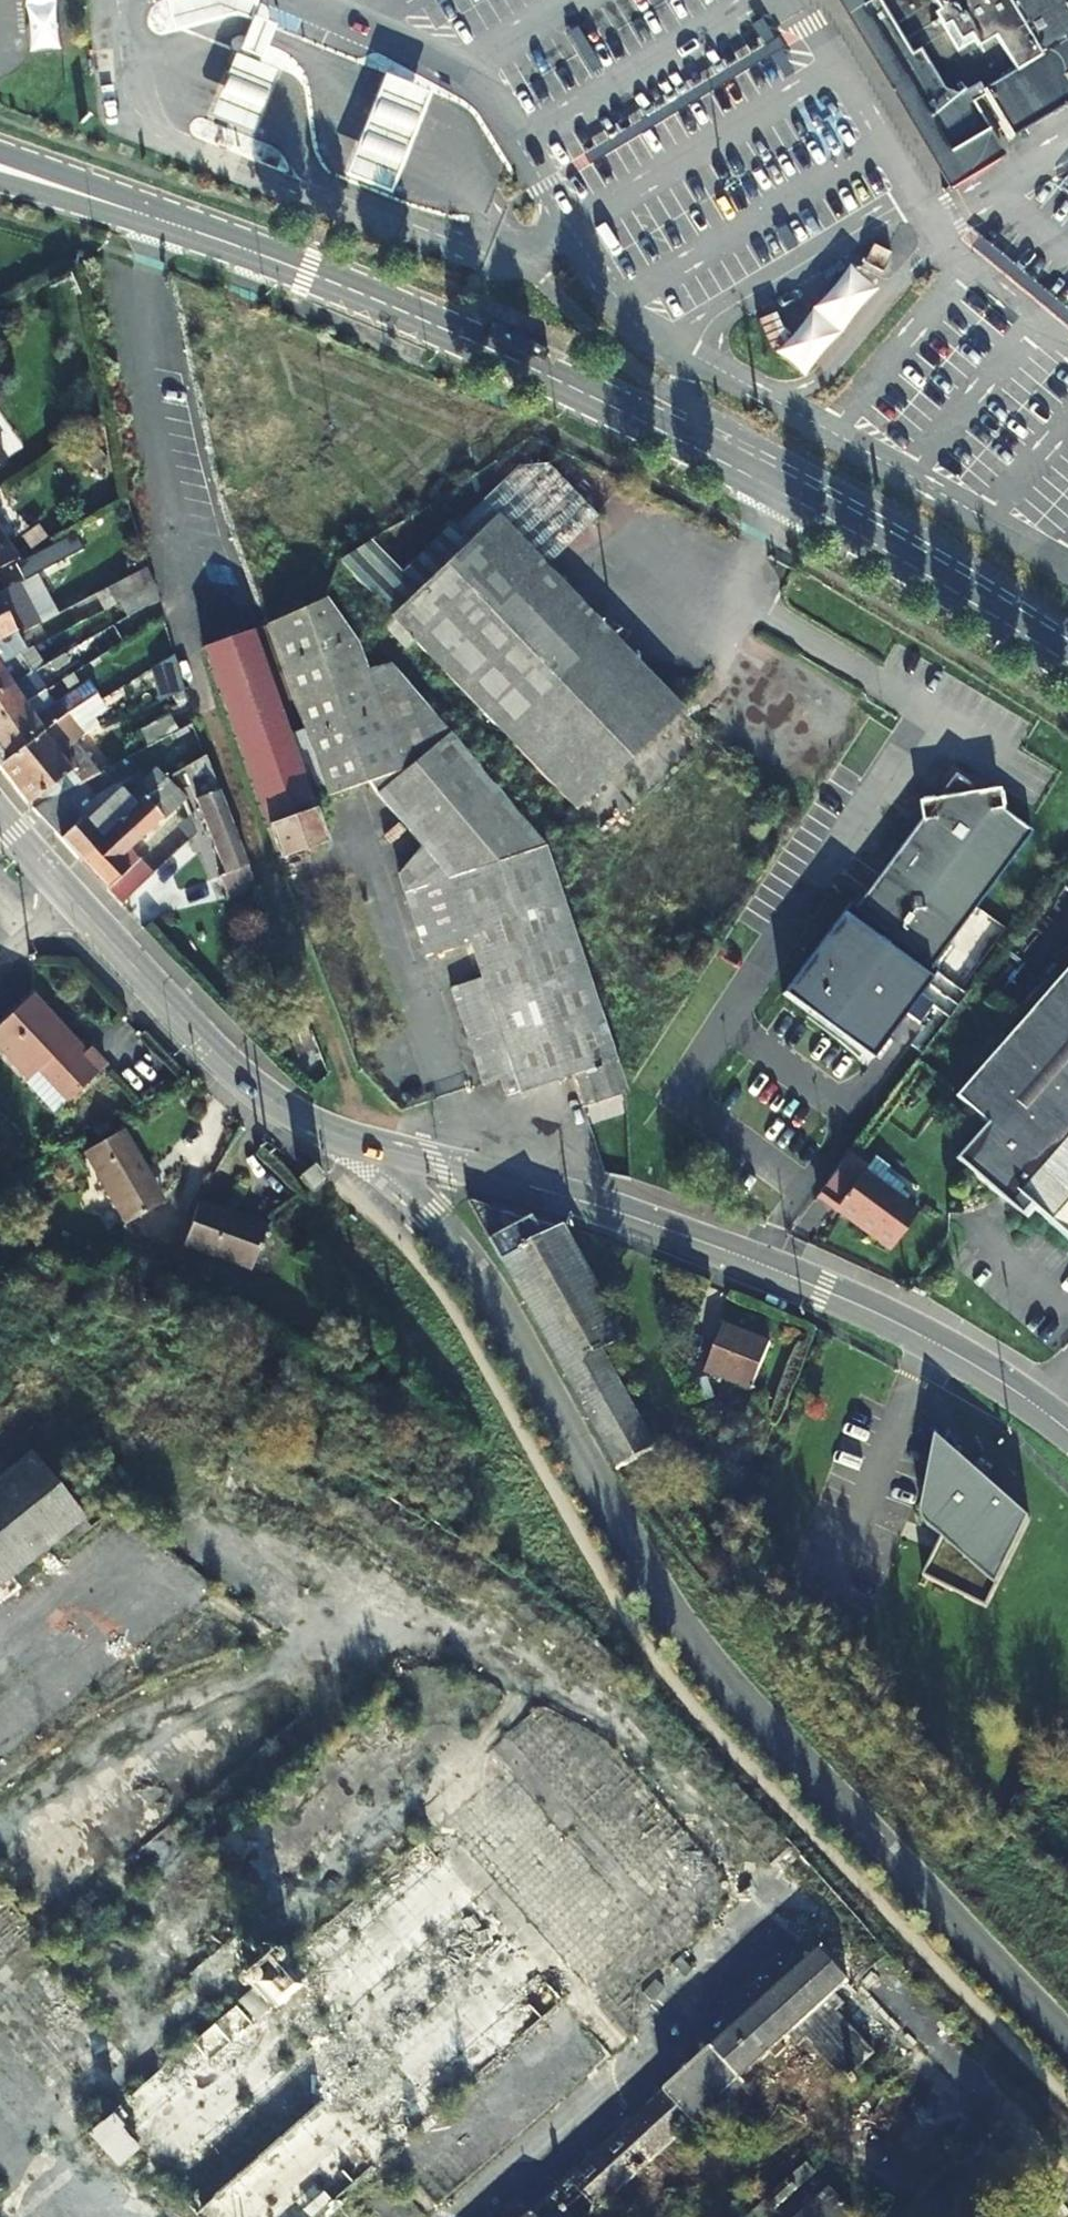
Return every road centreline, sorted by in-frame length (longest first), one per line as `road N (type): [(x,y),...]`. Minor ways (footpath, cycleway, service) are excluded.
road 1 (residential): [(1067,1432),(943,1350),(763,1265),(598,1207),(305,1122),(208,1047),(72,901)]
road 2 (residential): [(1067,665),(834,523),(622,412),(351,291),(121,206)]
road 3 (residential): [(121,206),(0,151)]
road 4 (residential): [(0,180),(121,206)]

